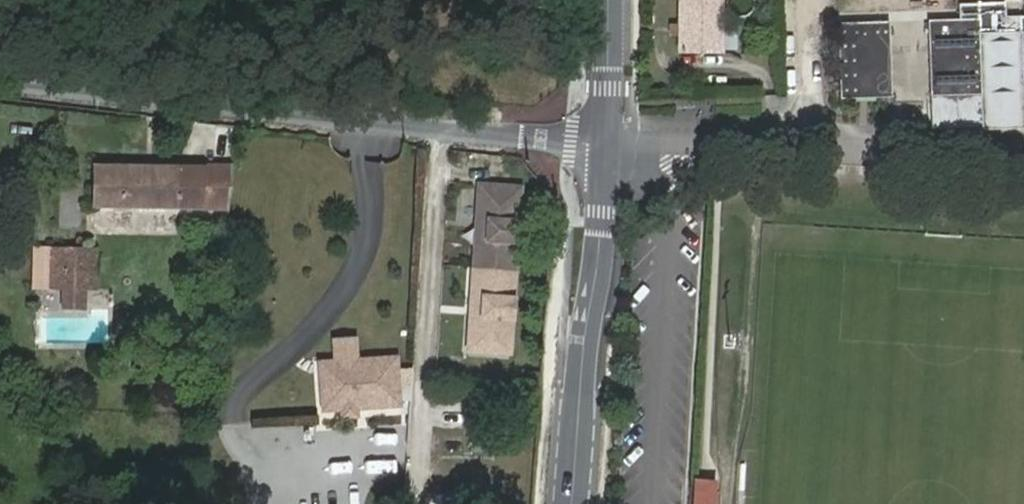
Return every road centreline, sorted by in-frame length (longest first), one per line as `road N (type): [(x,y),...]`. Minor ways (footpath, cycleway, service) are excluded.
road 1 (unclassified): [(597,145),(0,80)]
road 2 (secondary): [(574,503),(597,145)]
road 3 (secondary): [(597,145),(596,0)]

